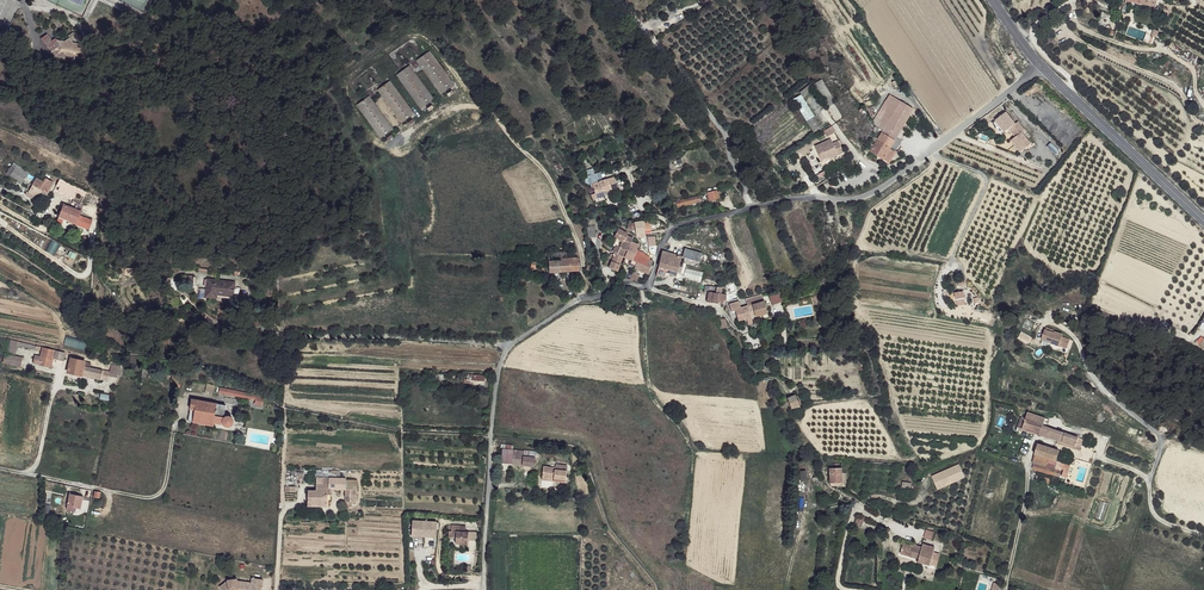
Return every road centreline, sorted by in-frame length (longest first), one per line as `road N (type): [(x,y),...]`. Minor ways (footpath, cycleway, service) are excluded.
road 1 (residential): [(647,285),(615,282),(596,297),(580,298),(501,362),(488,589)]
road 2 (primary): [(993,0),(1038,66),(1203,222)]
road 3 (track): [(698,0),(655,30),(655,47),(730,133),(755,206)]
road 4 (track): [(174,433),(165,487),(145,498),(27,473)]
road 5 (track): [(286,406),(277,589)]
road 6 (residential): [(1102,458),(1149,480),(1154,511),(1168,524),(1203,536)]
road 7 (residential): [(61,370),(36,466),(27,473),(0,468)]
road 8 (track): [(1030,454),(1005,589)]

